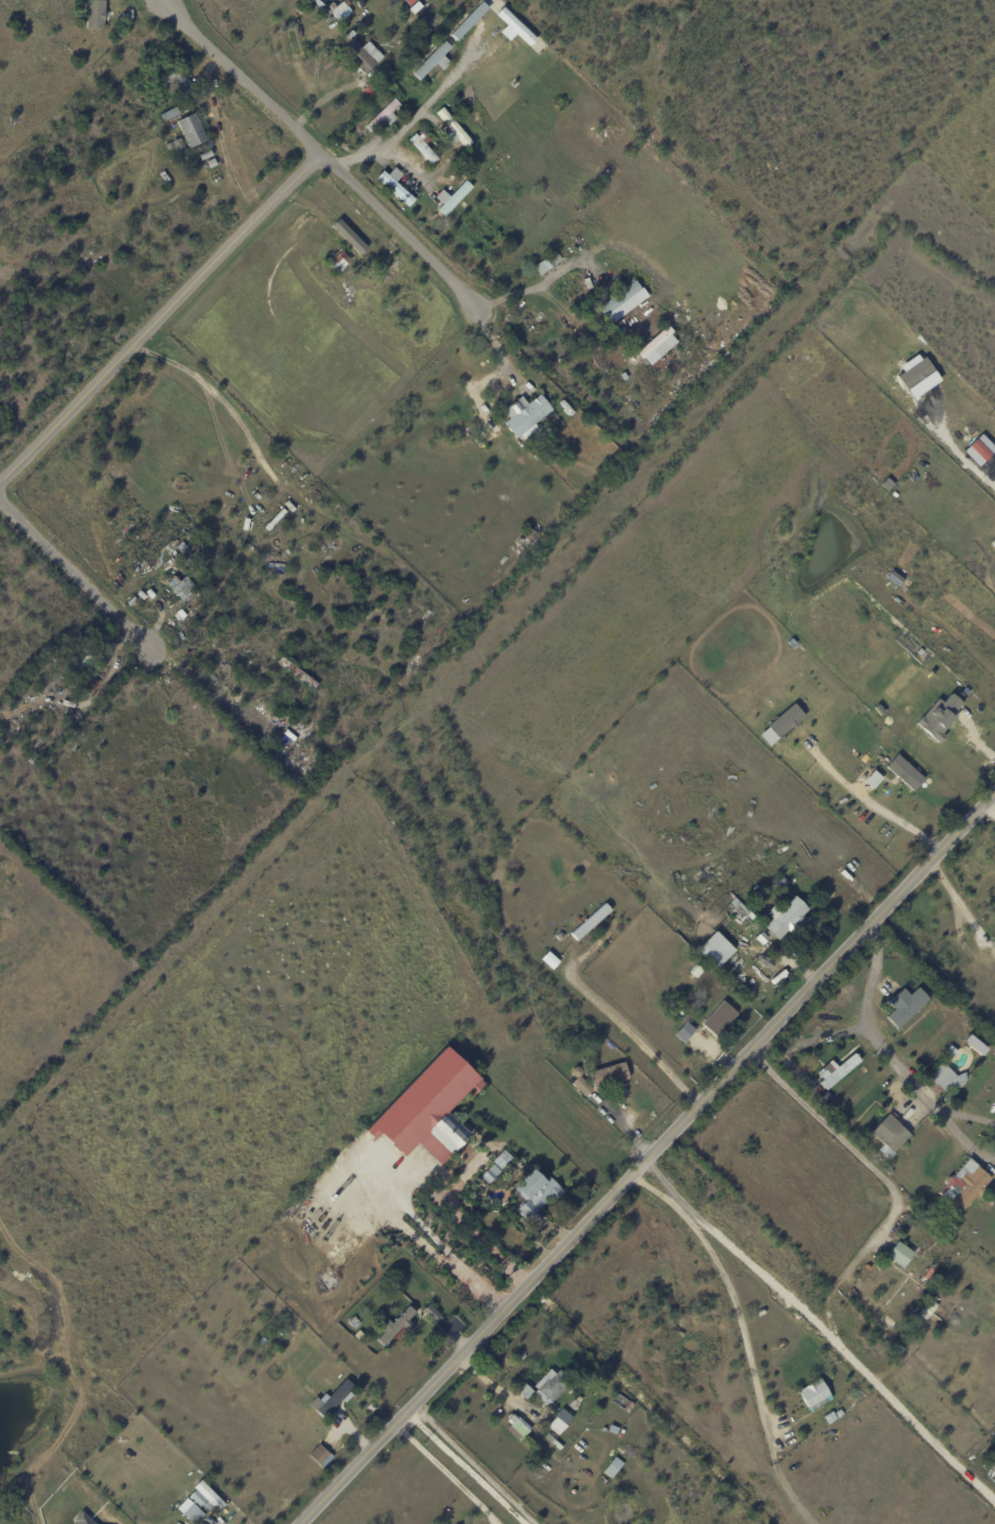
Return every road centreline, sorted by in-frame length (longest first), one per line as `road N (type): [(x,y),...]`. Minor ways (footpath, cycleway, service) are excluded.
road 1 (residential): [(296,1523),(994,792)]
road 2 (residential): [(0,482),(321,156)]
road 3 (residential): [(155,4),(475,307)]
road 4 (residential): [(0,510),(142,652)]

